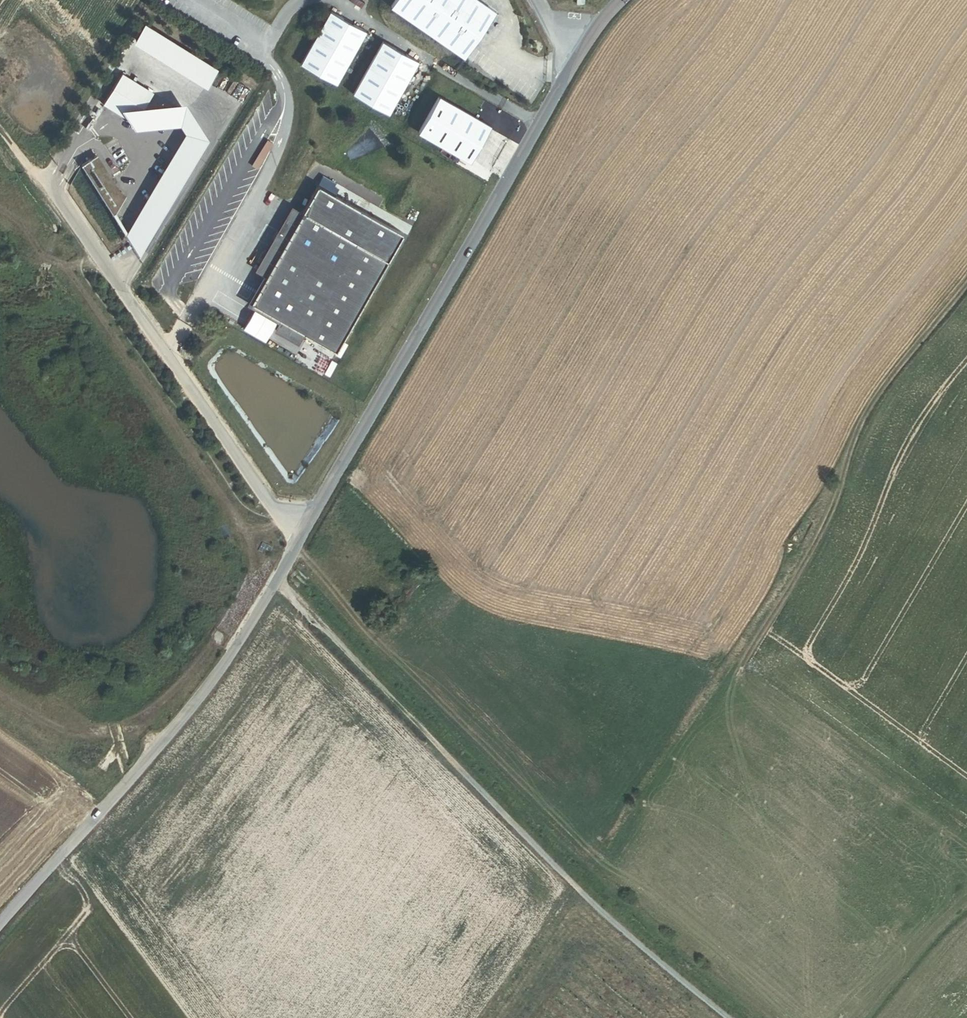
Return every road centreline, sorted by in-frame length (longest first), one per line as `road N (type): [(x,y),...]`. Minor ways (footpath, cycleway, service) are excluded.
road 1 (track): [(278,578),(514,827),(727,1017)]
road 2 (unclassified): [(295,547),(581,56)]
road 3 (unclassified): [(0,928),(203,693),(295,547)]
road 4 (unclassified): [(295,547),(53,189),(31,173)]
road 5 (track): [(741,660),(823,523),(865,416),(966,285)]

